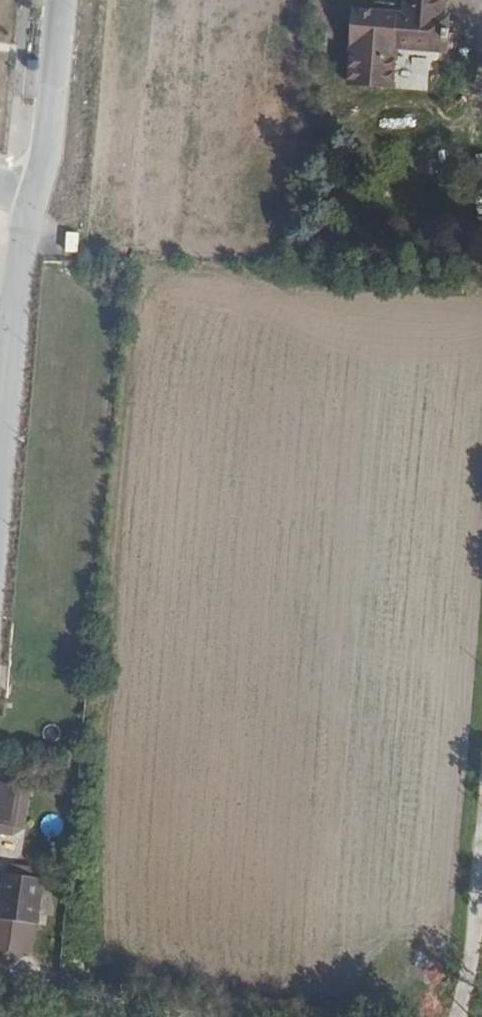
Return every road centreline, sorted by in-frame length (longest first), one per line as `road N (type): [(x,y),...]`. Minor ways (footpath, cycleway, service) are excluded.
road 1 (residential): [(24,225),(0,489)]
road 2 (unclassified): [(61,0),(47,150),(24,225)]
road 3 (track): [(0,975),(220,1016)]
road 4 (track): [(464,1016),(481,874)]

